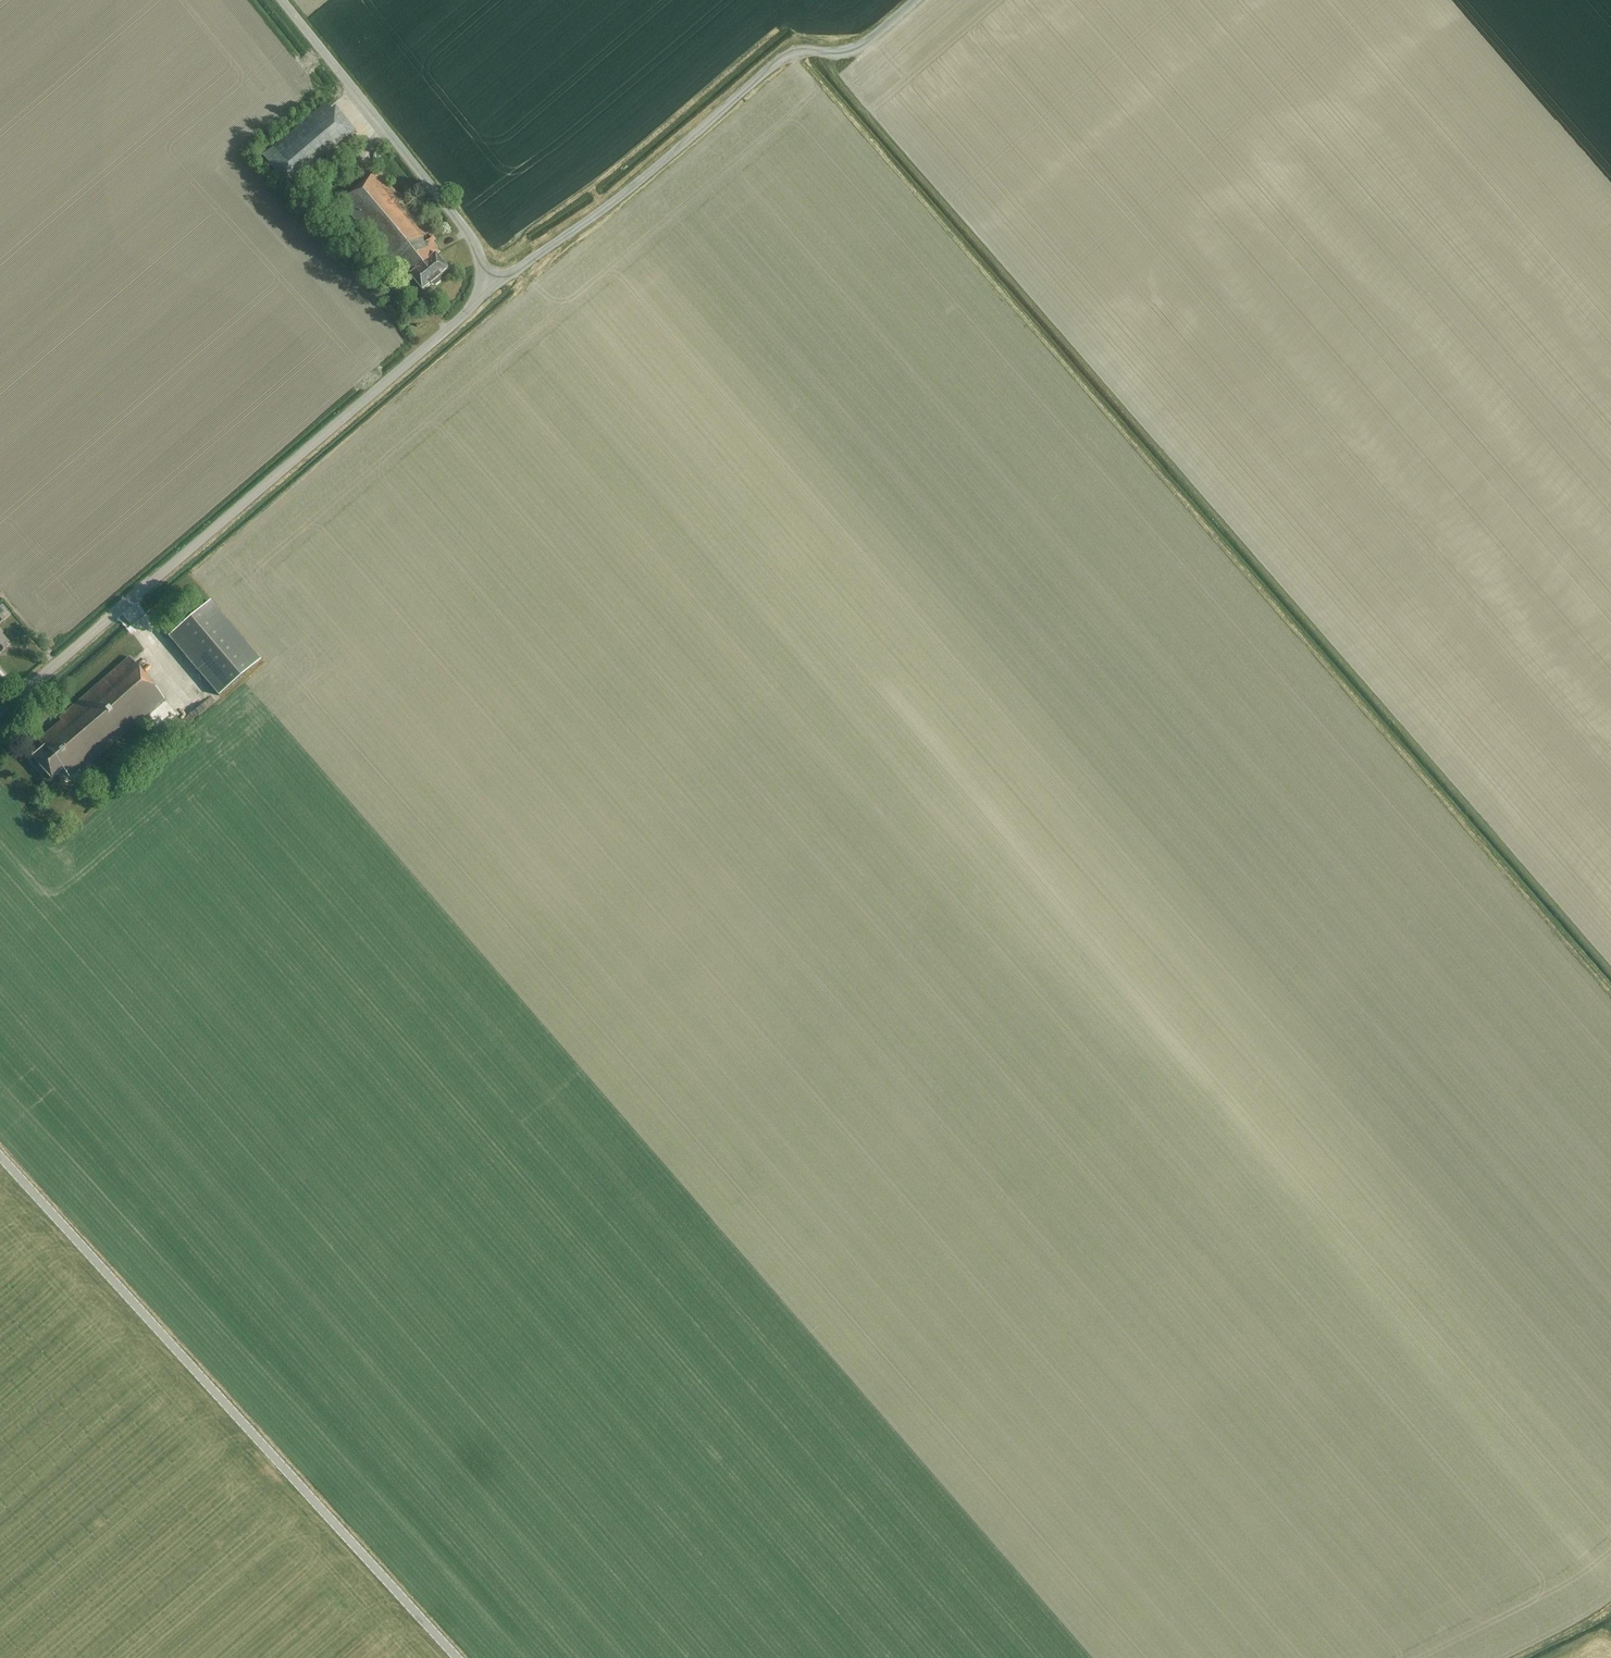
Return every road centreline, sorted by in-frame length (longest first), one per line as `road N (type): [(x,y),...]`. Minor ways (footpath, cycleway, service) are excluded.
road 1 (unclassified): [(457,1657),(0,1157)]
road 2 (unclassified): [(0,714),(492,288)]
road 3 (unclassified): [(492,288),(614,202),(772,66),(798,52),(848,53),(917,0)]
road 4 (unclassified): [(492,288),(468,232),(281,0)]

